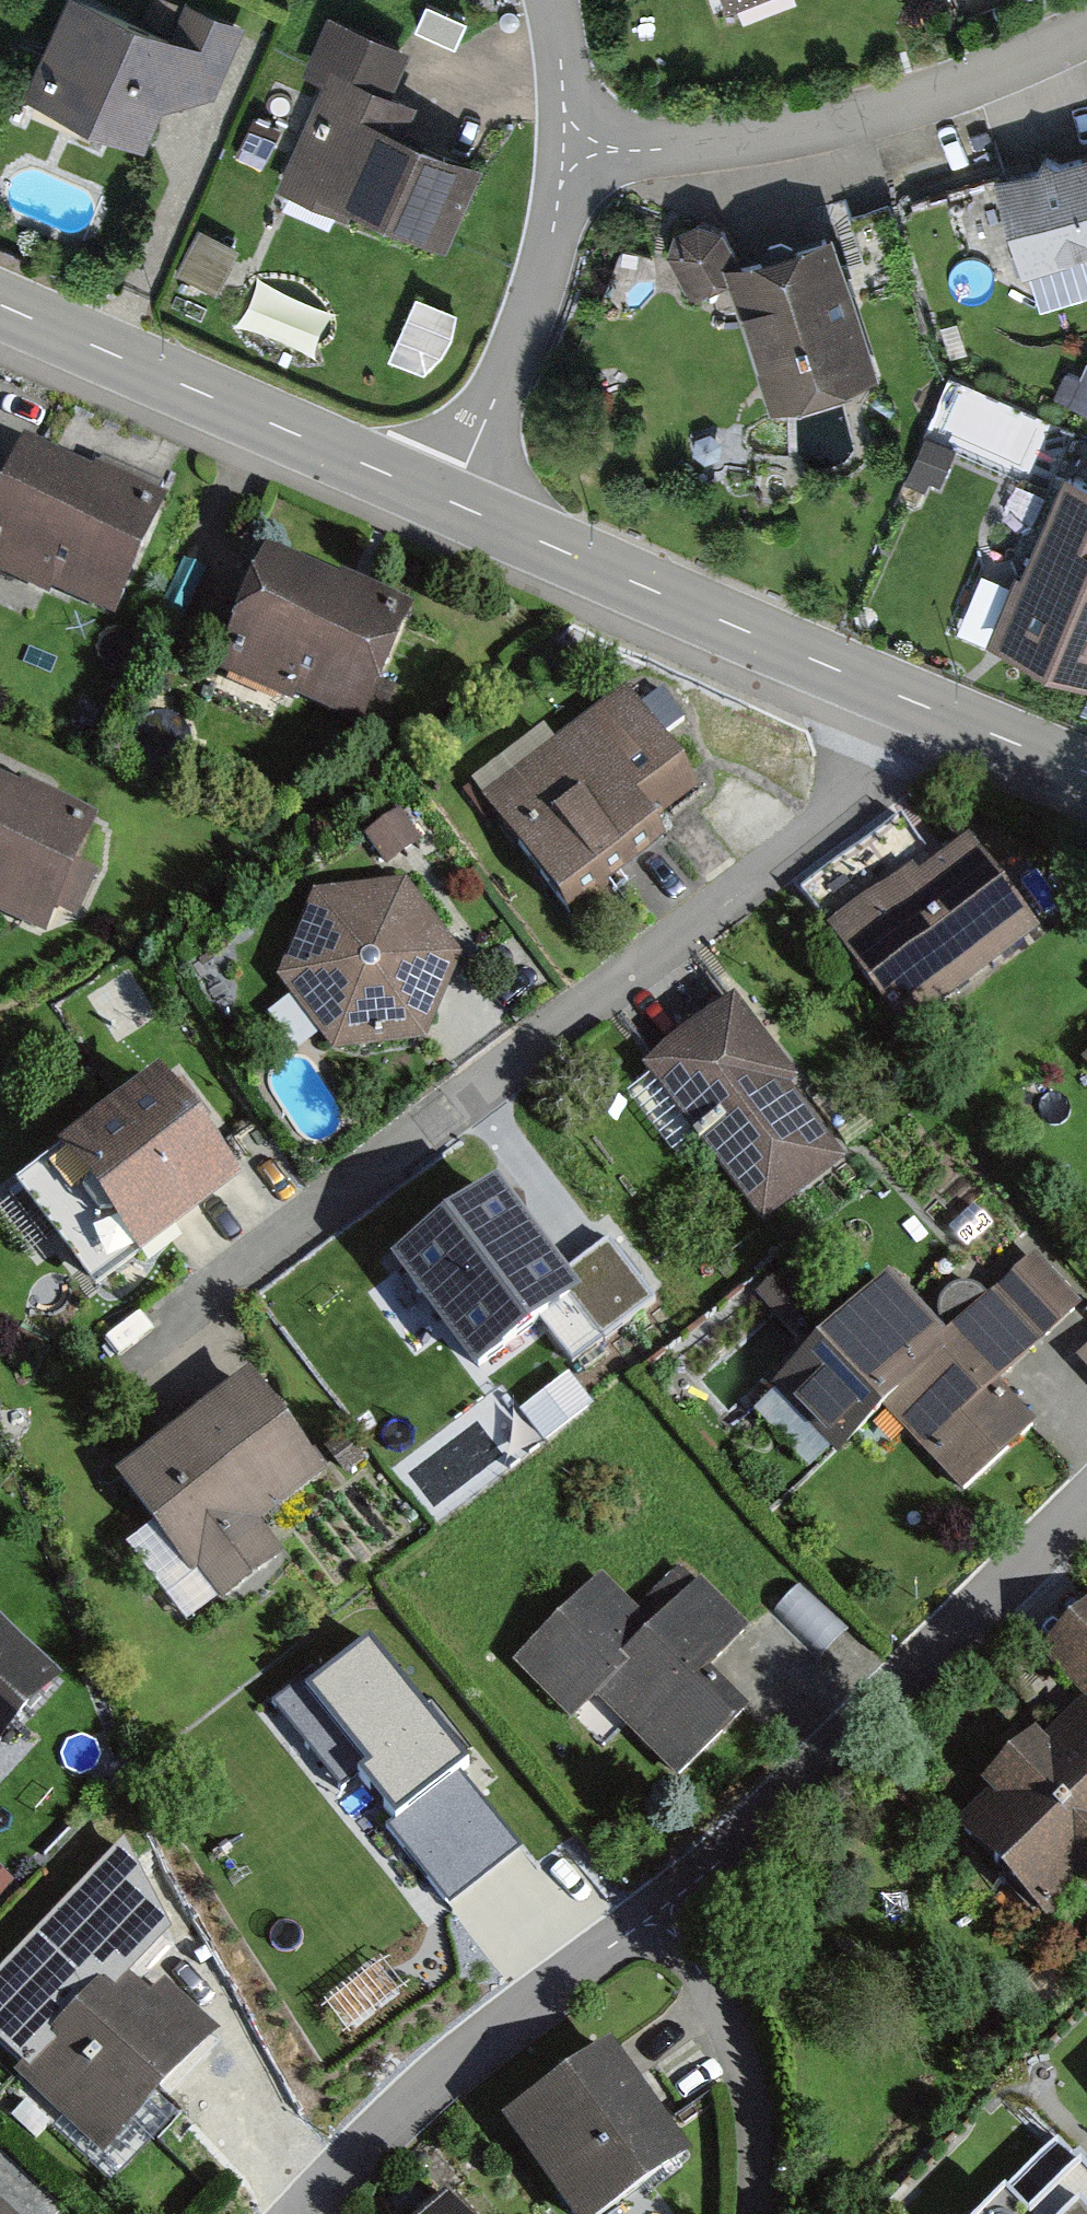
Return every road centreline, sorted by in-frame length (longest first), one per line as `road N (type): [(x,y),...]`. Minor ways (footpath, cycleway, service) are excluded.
road 1 (residential): [(918,705),(885,776),(151,1336)]
road 2 (residential): [(1086,1501),(793,1793),(657,1912)]
road 3 (residential): [(566,144),(658,149),(802,131),(981,78),(1086,30)]
road 4 (tertiary): [(918,705),(451,500)]
road 5 (tertiary): [(451,500),(5,307)]
road 6 (residential): [(657,1912),(462,2057),(307,2213)]
road 7 (residential): [(566,144),(532,311),(451,500)]
road 8 (residential): [(657,1912),(724,2012),(742,2062),(752,2113),(755,2213)]
road 9 (tertiary): [(1086,776),(918,705)]
road 10 (residential): [(551,0),(566,144)]

